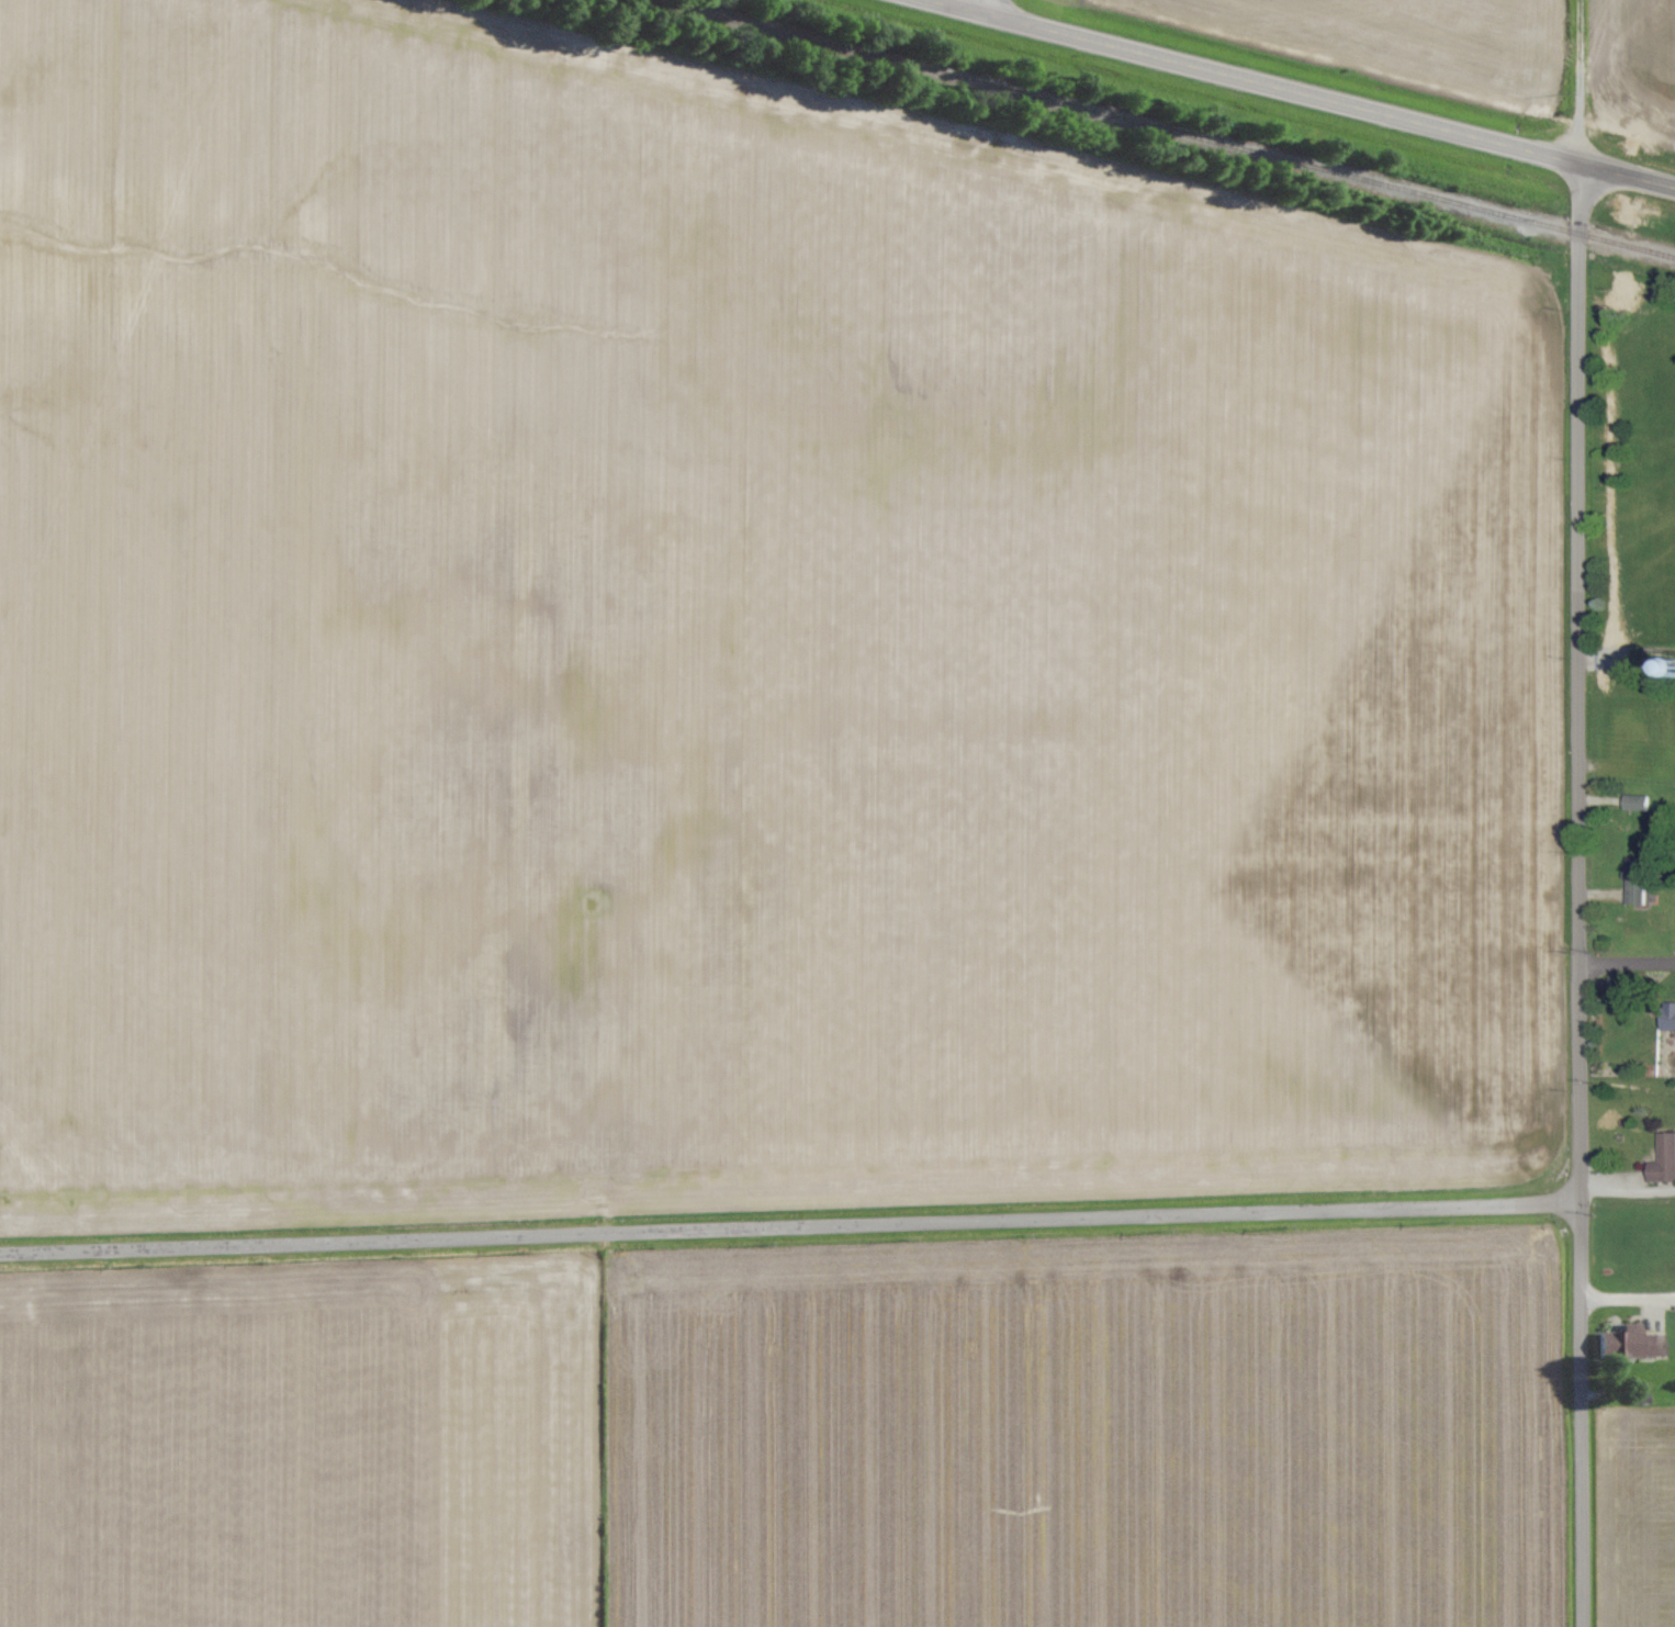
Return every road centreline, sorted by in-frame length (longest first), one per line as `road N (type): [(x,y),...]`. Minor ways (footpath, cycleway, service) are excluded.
road 1 (residential): [(0,1254),(1577,1203)]
road 2 (residential): [(1572,1626),(1574,166)]
road 3 (secondary): [(1674,191),(905,0)]

